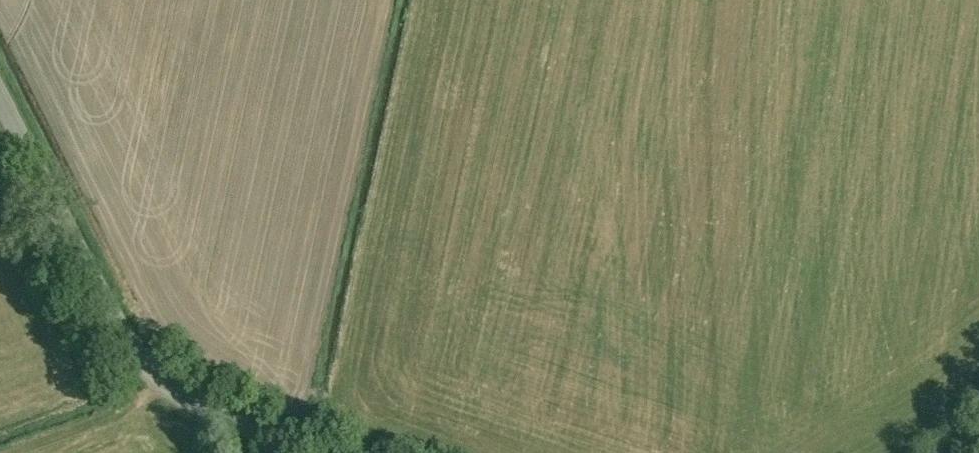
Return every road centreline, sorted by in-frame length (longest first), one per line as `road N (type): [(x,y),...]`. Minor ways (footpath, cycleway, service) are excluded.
road 1 (unclassified): [(300,452),(185,396),(134,353),(0,95)]

